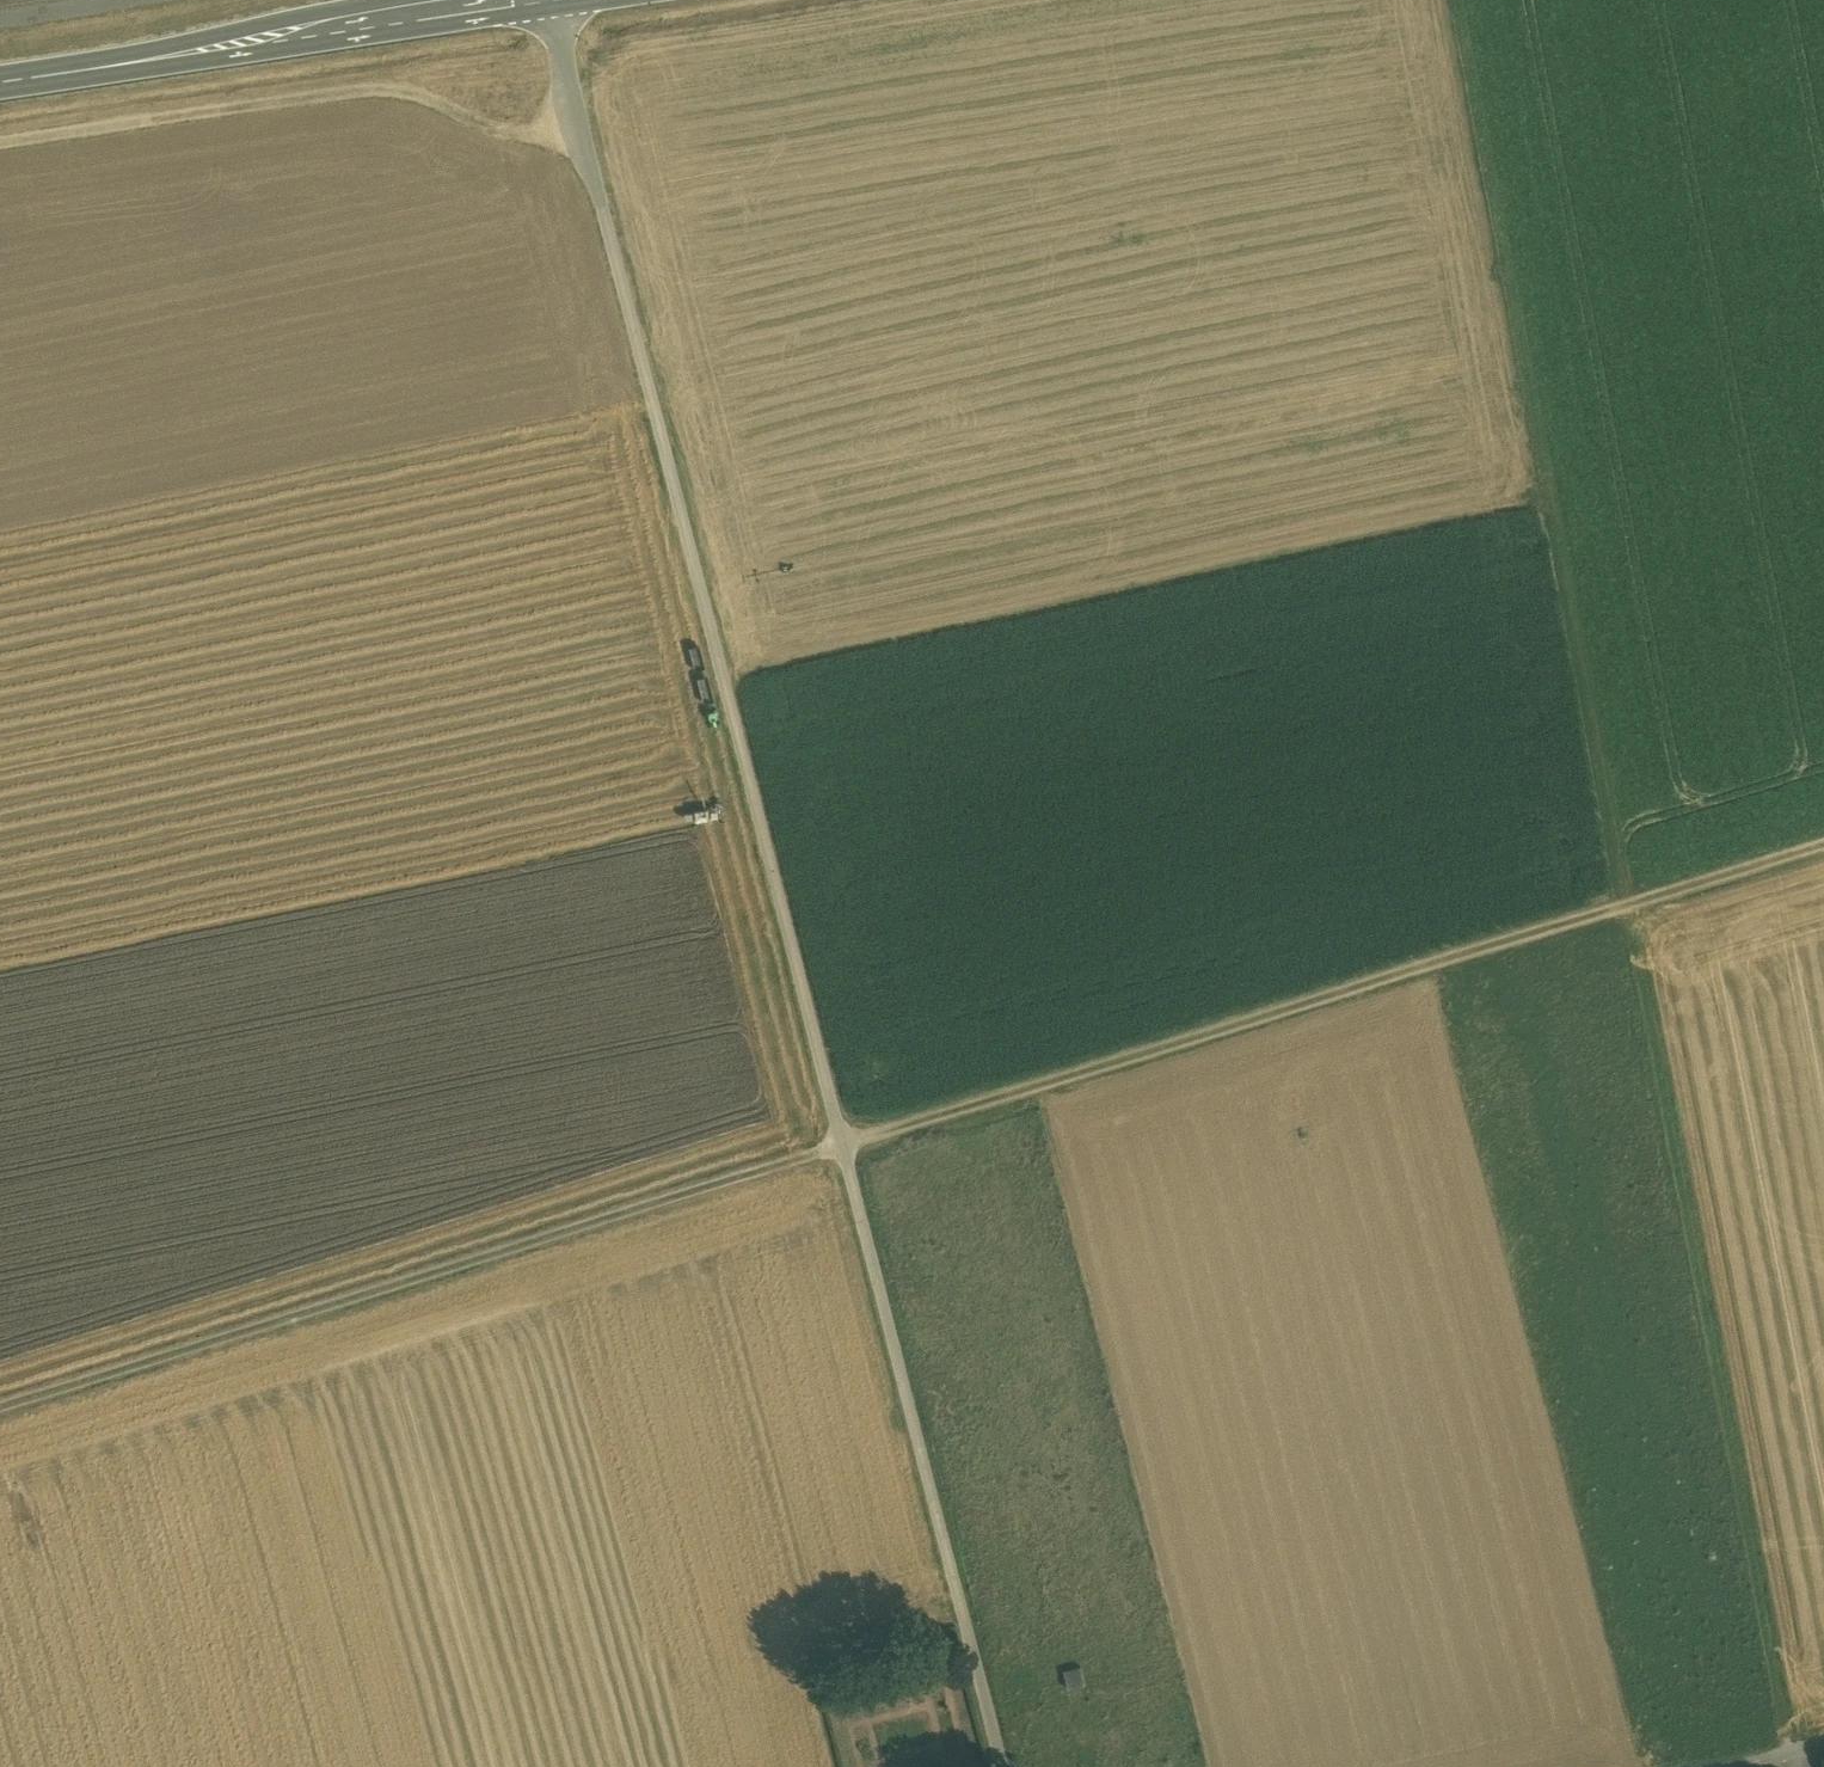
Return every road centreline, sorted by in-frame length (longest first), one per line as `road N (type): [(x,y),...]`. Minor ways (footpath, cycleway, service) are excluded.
road 1 (track): [(1823,847),(0,1407)]
road 2 (track): [(549,0),(1003,1766)]
road 3 (track): [(1462,0),(1589,737),(1787,1752)]
road 4 (track): [(583,128),(500,127),(374,87),(0,142)]
road 5 (secondary): [(495,0),(0,78)]

